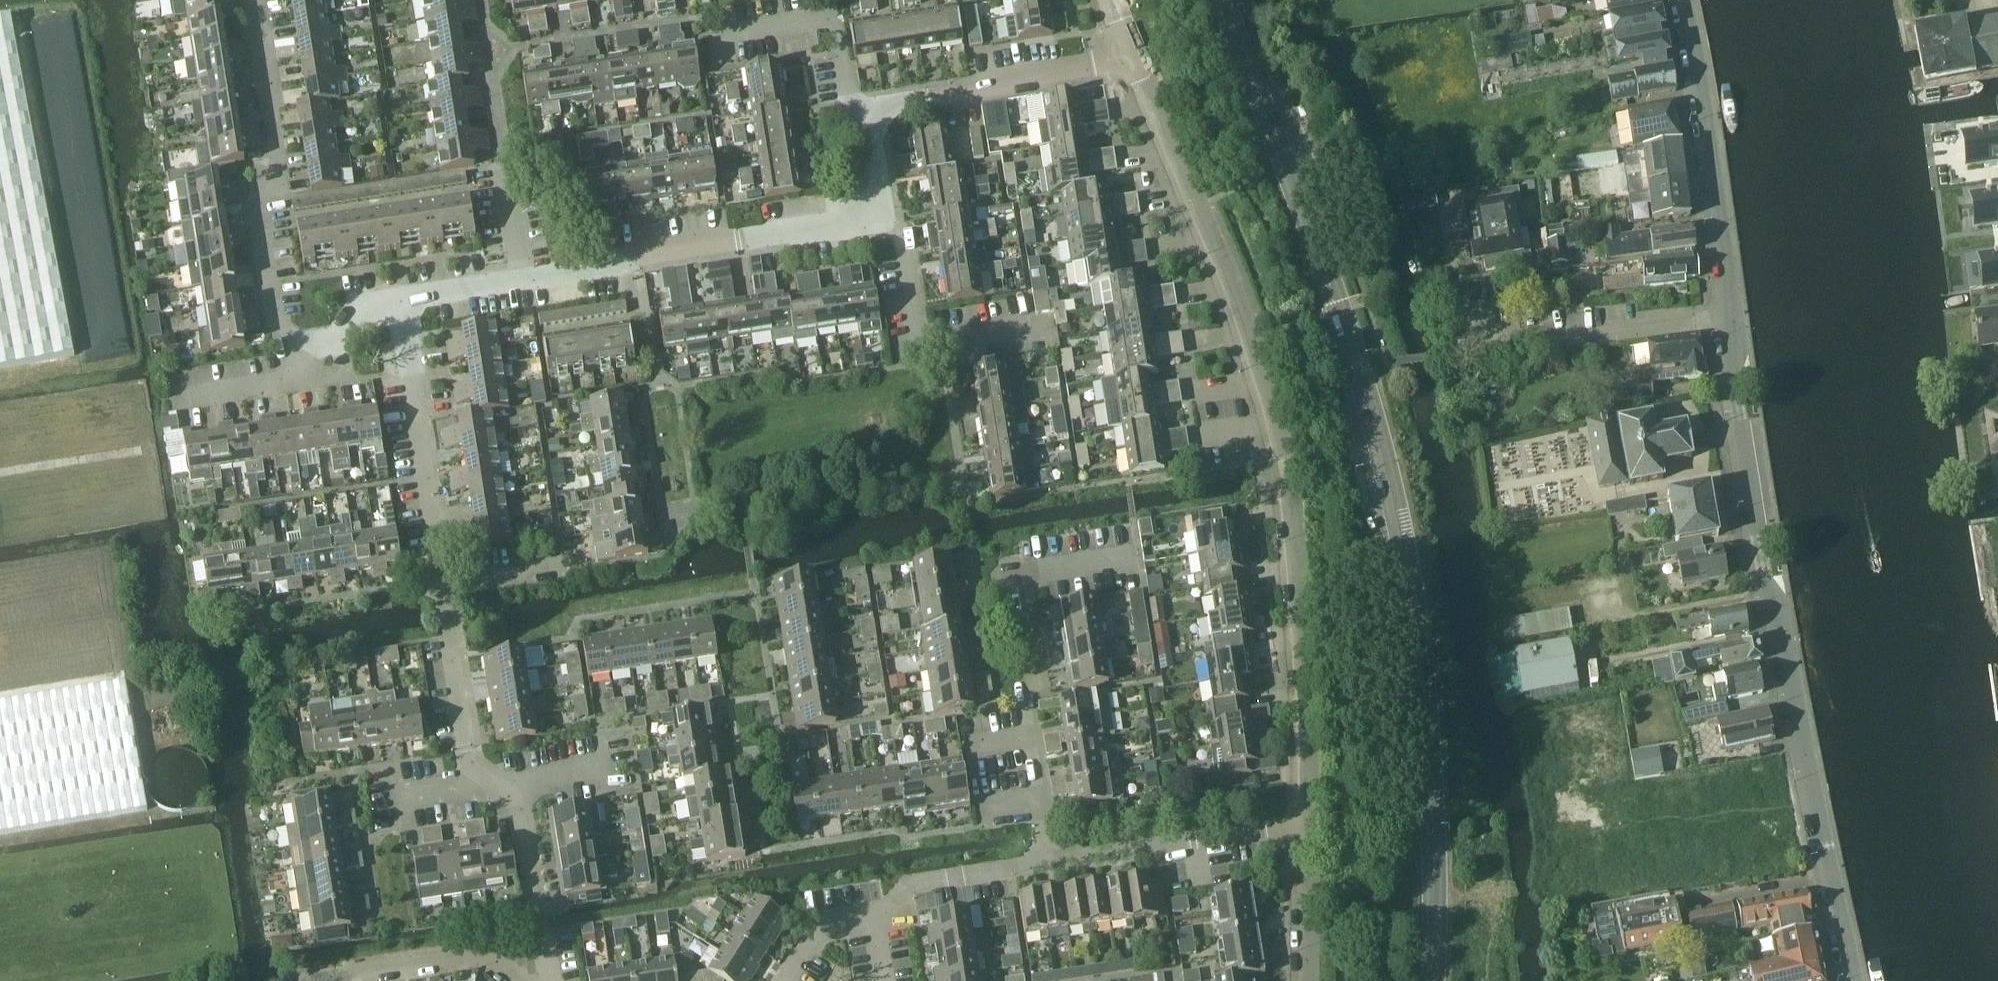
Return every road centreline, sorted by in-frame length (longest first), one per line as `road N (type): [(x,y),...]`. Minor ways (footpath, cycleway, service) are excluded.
road 1 (secondary): [(1433,980),(1432,777),(1411,564),(1340,309),(1226,0)]
road 2 (residential): [(1307,825),(1288,491),(1254,335),(1135,65)]
road 3 (tertiary): [(1852,980),(1794,722),(1732,316)]
road 4 (residential): [(1054,864),(1026,695),(1042,674),(1027,577),(1130,559)]
road 5 (residential): [(321,350),(279,334),(258,198),(283,175),(252,0)]
road 6 (residential): [(526,277),(895,222)]
road 7 (tertiary): [(1732,316),(1700,70),(1683,0)]
road 8 (unclassified): [(1466,287),(1481,324),(1514,336),(1732,316)]
road 9 (residential): [(439,578),(399,298)]
road 10 (residential): [(866,108),(1135,65)]
road 11 (residential): [(1050,331),(917,348),(895,222)]
road 12 (residential): [(1054,864),(1307,825)]
road 13 (residential): [(497,784),(467,754),(439,578)]
road 14 (residential): [(551,980),(526,815),(497,784)]
road 15 (residential): [(524,980),(493,958),(333,980)]
road 16 (residential): [(870,916),(918,887),(1054,864)]
road 17 (residential): [(174,400),(272,385),(321,350)]
road 18 (residential): [(1307,980),(1307,825)]
road 19 (residential): [(399,298),(526,277)]

